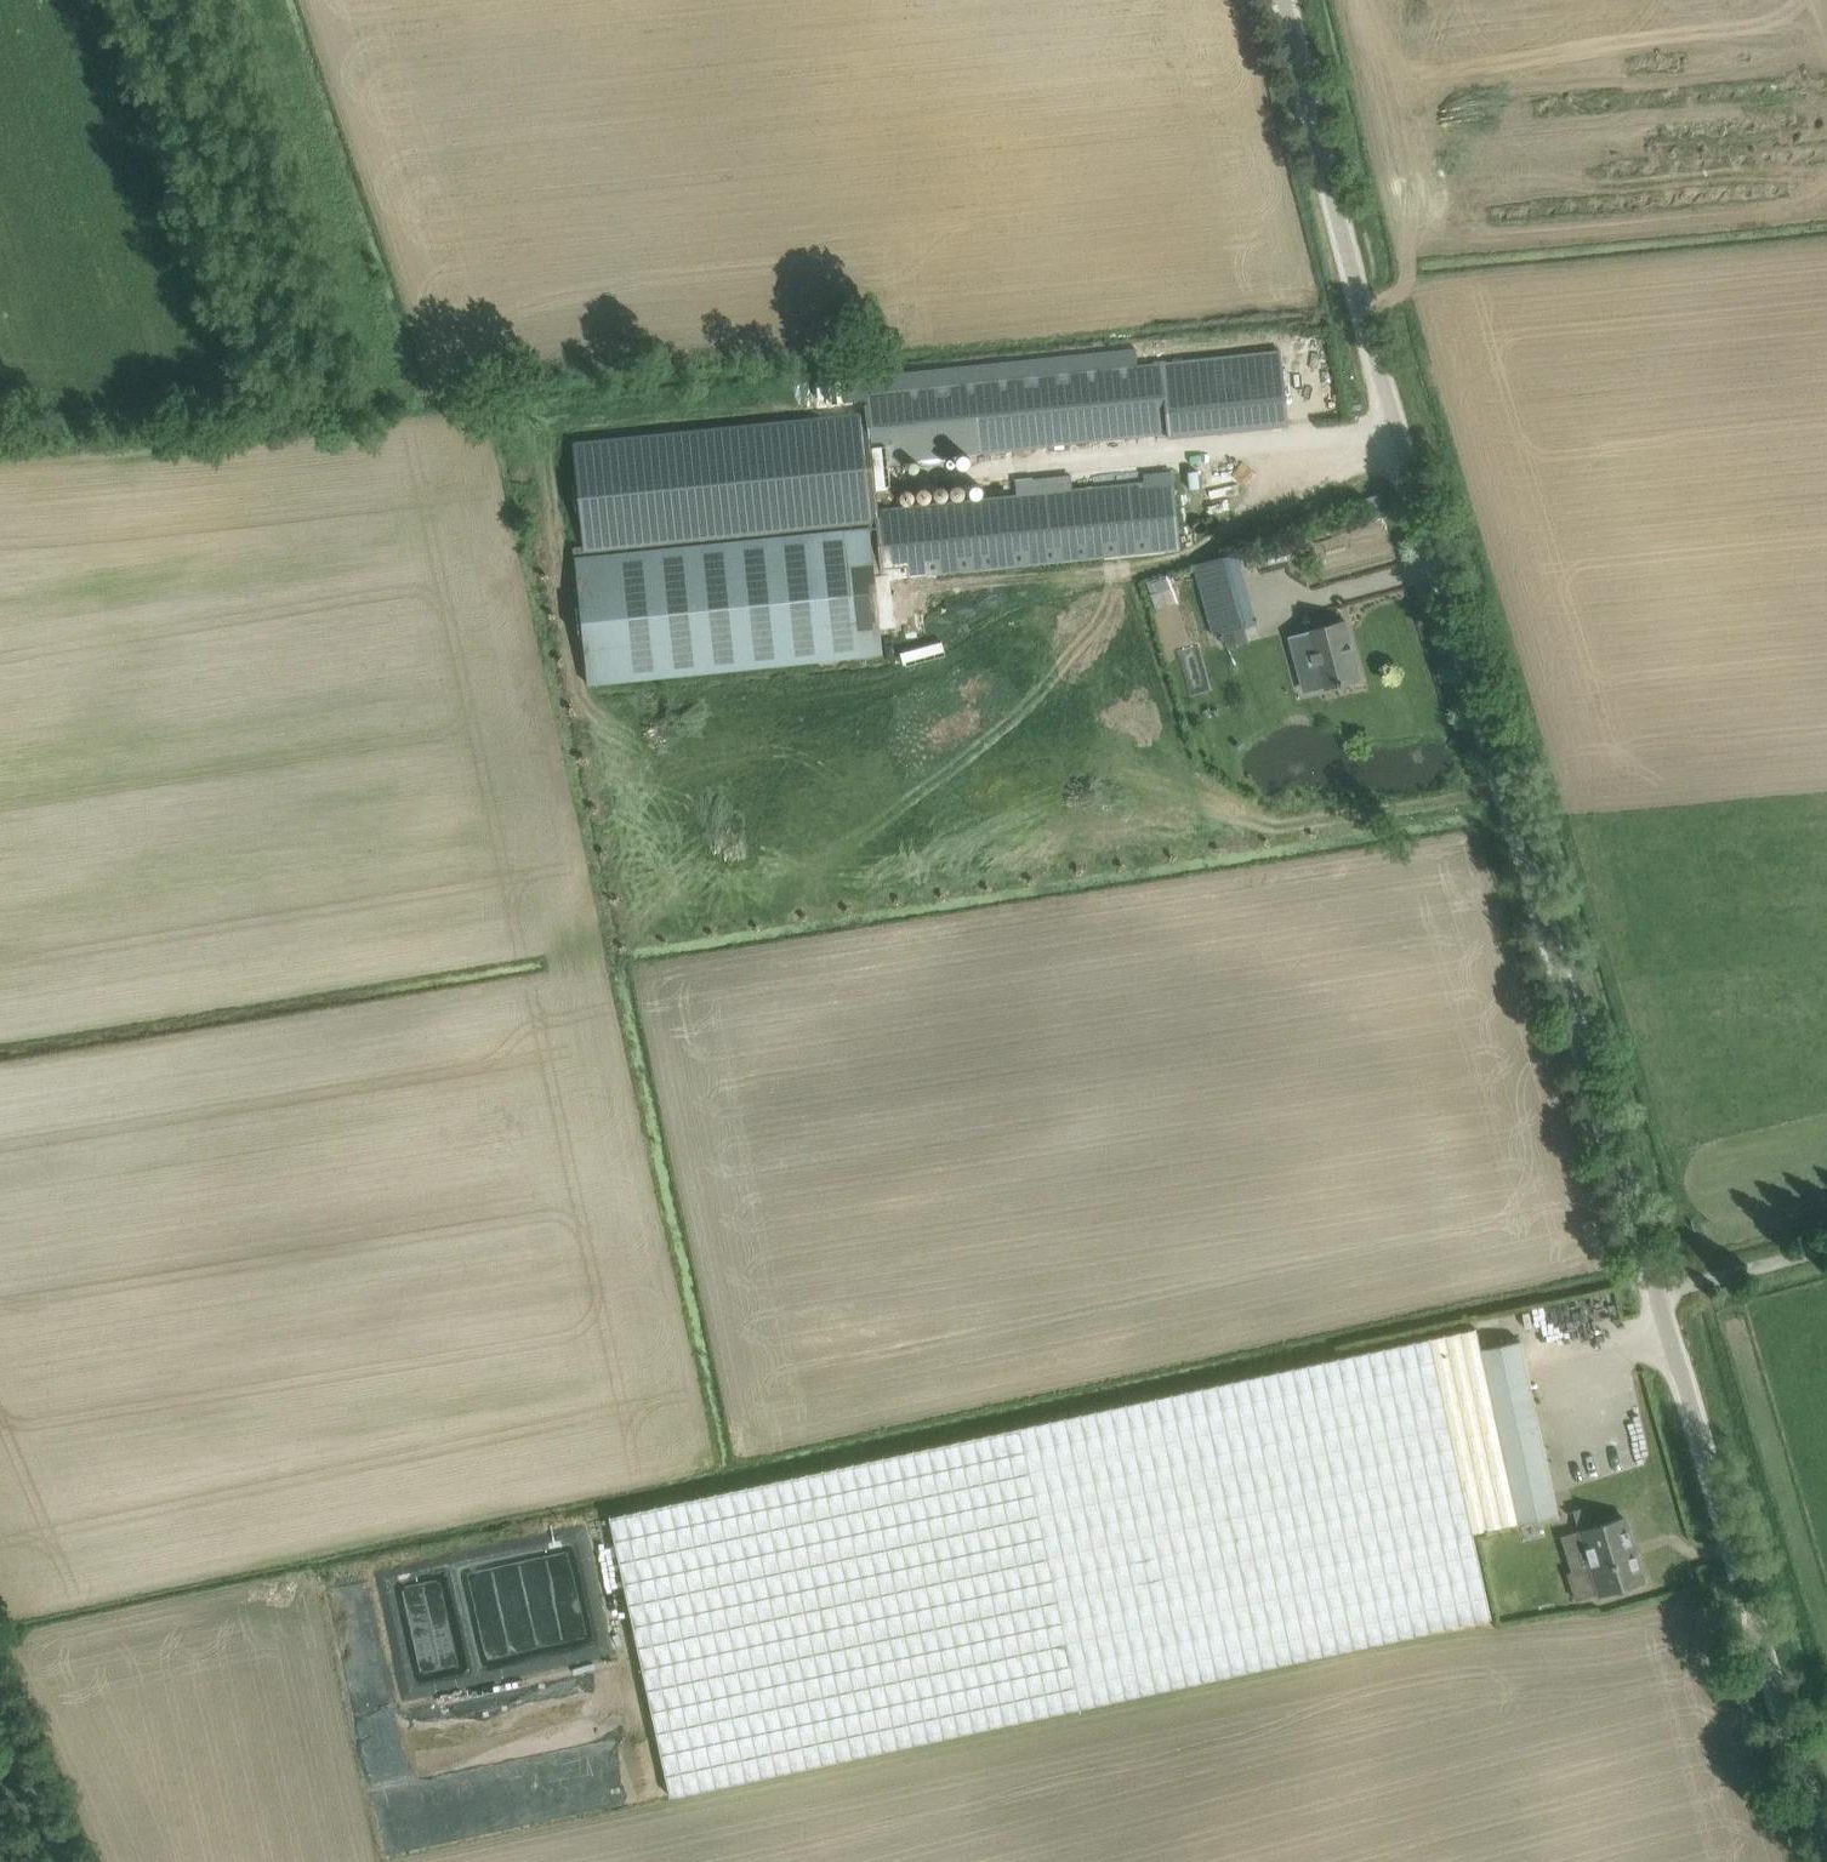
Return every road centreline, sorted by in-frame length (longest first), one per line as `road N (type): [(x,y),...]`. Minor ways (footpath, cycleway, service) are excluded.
road 1 (unclassified): [(1826,1861),(1377,365),(1281,0)]
road 2 (track): [(67,1861),(0,1705)]

